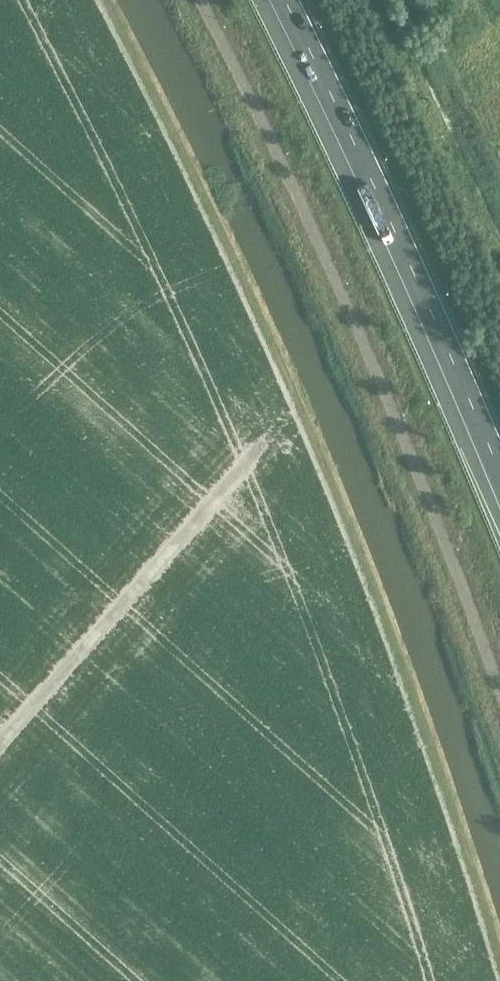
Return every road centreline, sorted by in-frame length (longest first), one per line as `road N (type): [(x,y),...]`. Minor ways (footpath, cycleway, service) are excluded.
road 1 (motorway): [(285,0),(499,471)]

